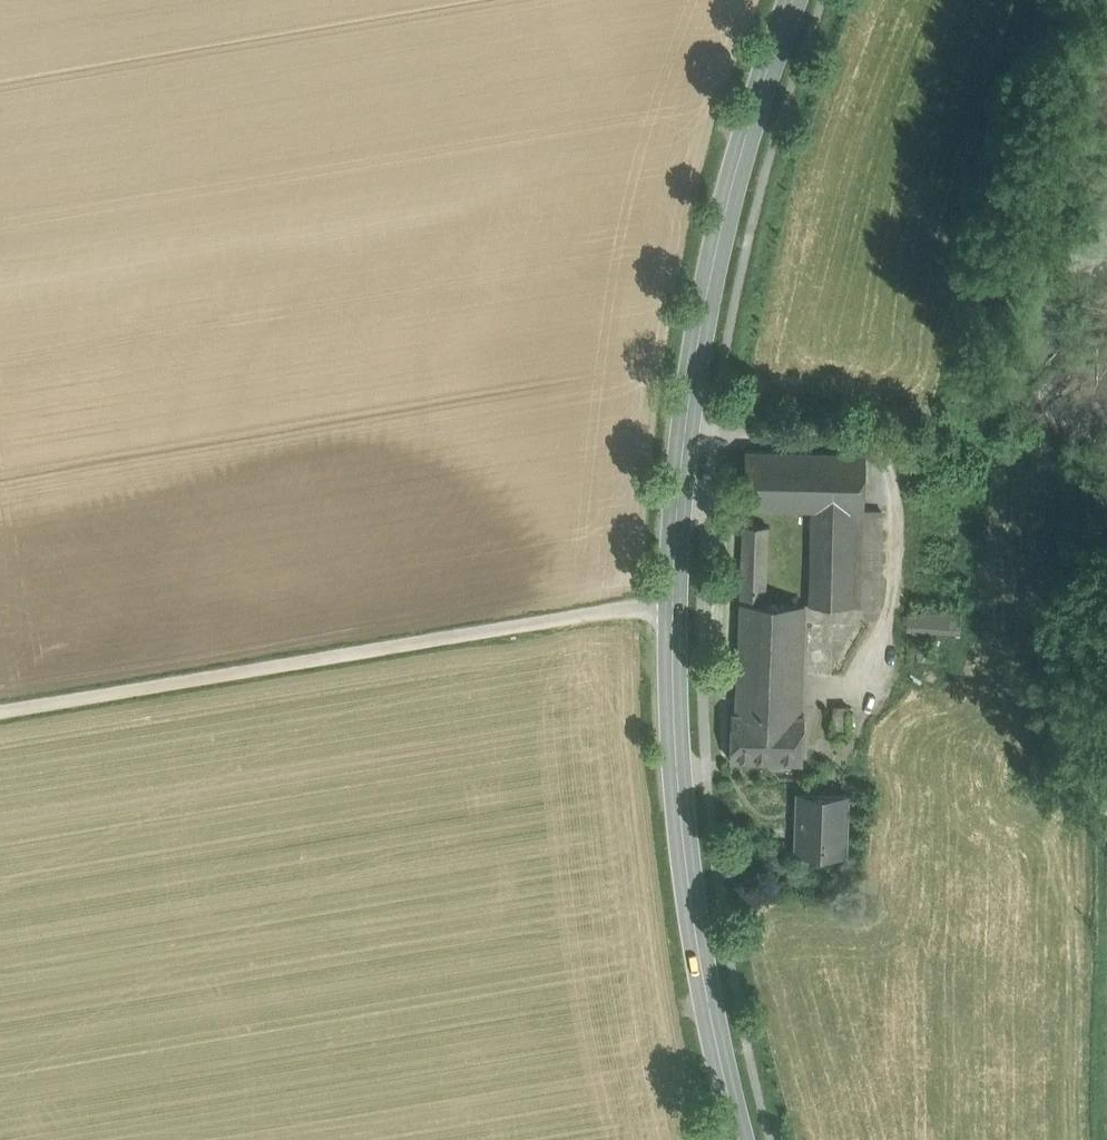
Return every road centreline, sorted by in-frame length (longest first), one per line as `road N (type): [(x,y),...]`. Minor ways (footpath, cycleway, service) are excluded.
road 1 (secondary): [(741,1139),(695,923),(677,764),(679,517),(697,354),(733,194),(799,0)]
road 2 (track): [(677,604),(0,716)]

